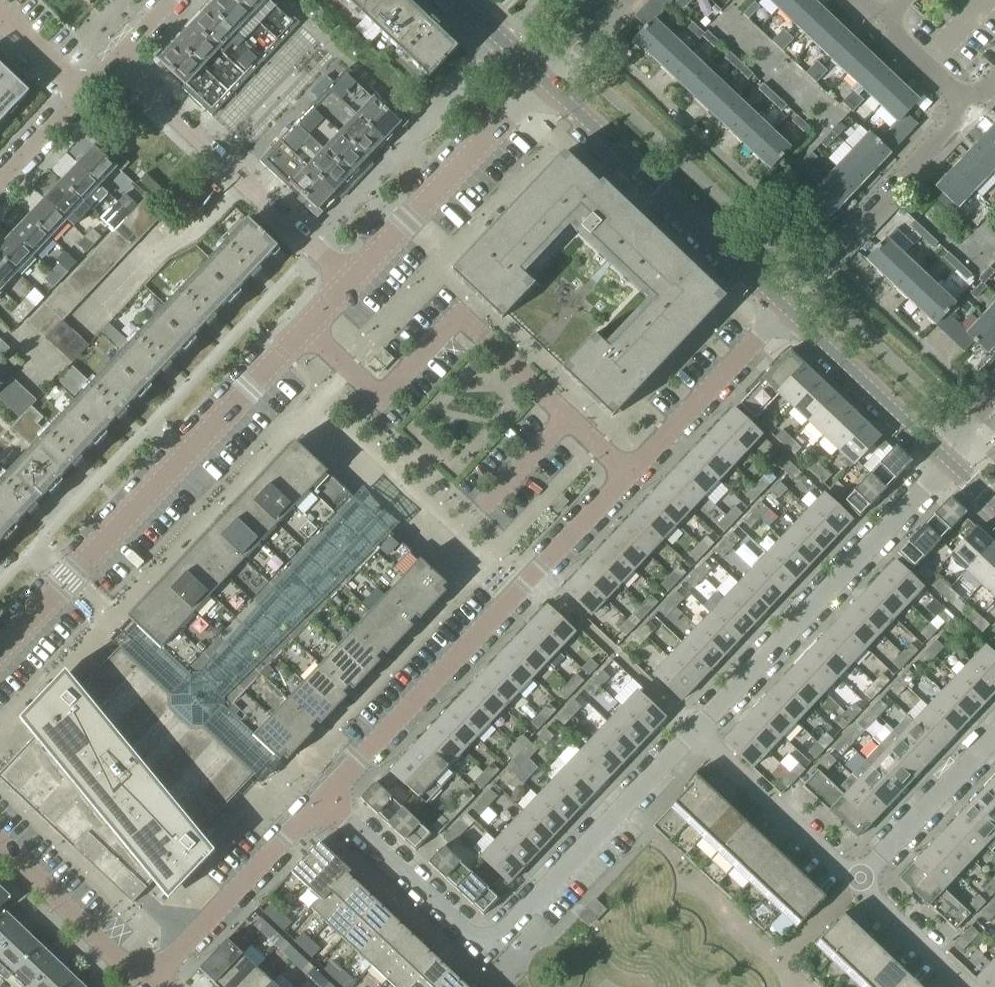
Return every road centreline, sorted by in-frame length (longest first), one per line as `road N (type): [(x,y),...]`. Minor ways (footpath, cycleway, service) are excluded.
road 1 (residential): [(326,807),(482,950),(697,730)]
road 2 (residential): [(326,807),(633,479)]
road 3 (unclassified): [(306,333),(382,399),(461,319),(633,479)]
road 4 (residential): [(0,653),(306,333)]
road 5 (residential): [(697,730),(950,463)]
road 6 (tertiary): [(785,308),(539,78)]
road 7 (residential): [(351,284),(113,63)]
road 8 (residential): [(351,284),(539,78)]
road 9 (residential): [(785,308),(967,107)]
road 10 (residential): [(158,986),(326,807)]
road 11 (residential): [(633,479),(785,308)]
road 12 (residential): [(857,877),(697,730)]
road 13 (tertiary): [(938,452),(785,308)]
road 14 (residential): [(145,986),(0,841)]
road 15 (residential): [(857,877),(994,736)]
road 16 (residential): [(969,986),(857,877)]
road 17 (residential): [(967,107),(878,23)]
road 18 (residential): [(0,182),(85,94)]

